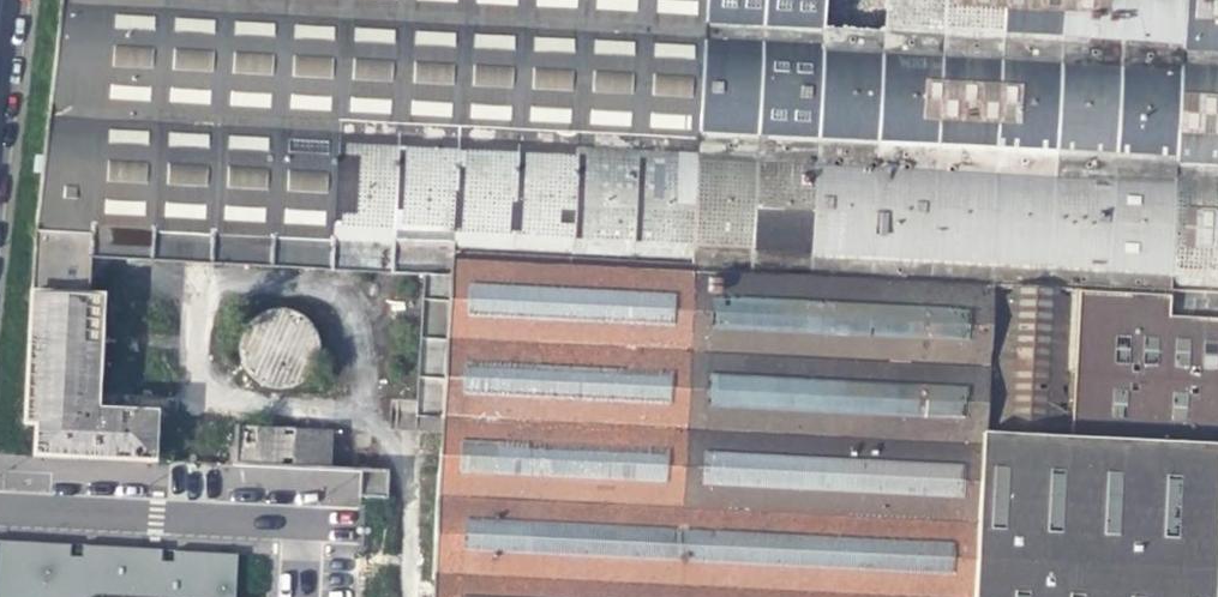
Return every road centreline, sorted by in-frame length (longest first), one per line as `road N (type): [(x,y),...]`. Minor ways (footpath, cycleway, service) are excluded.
road 1 (residential): [(342,526),(0,508)]

